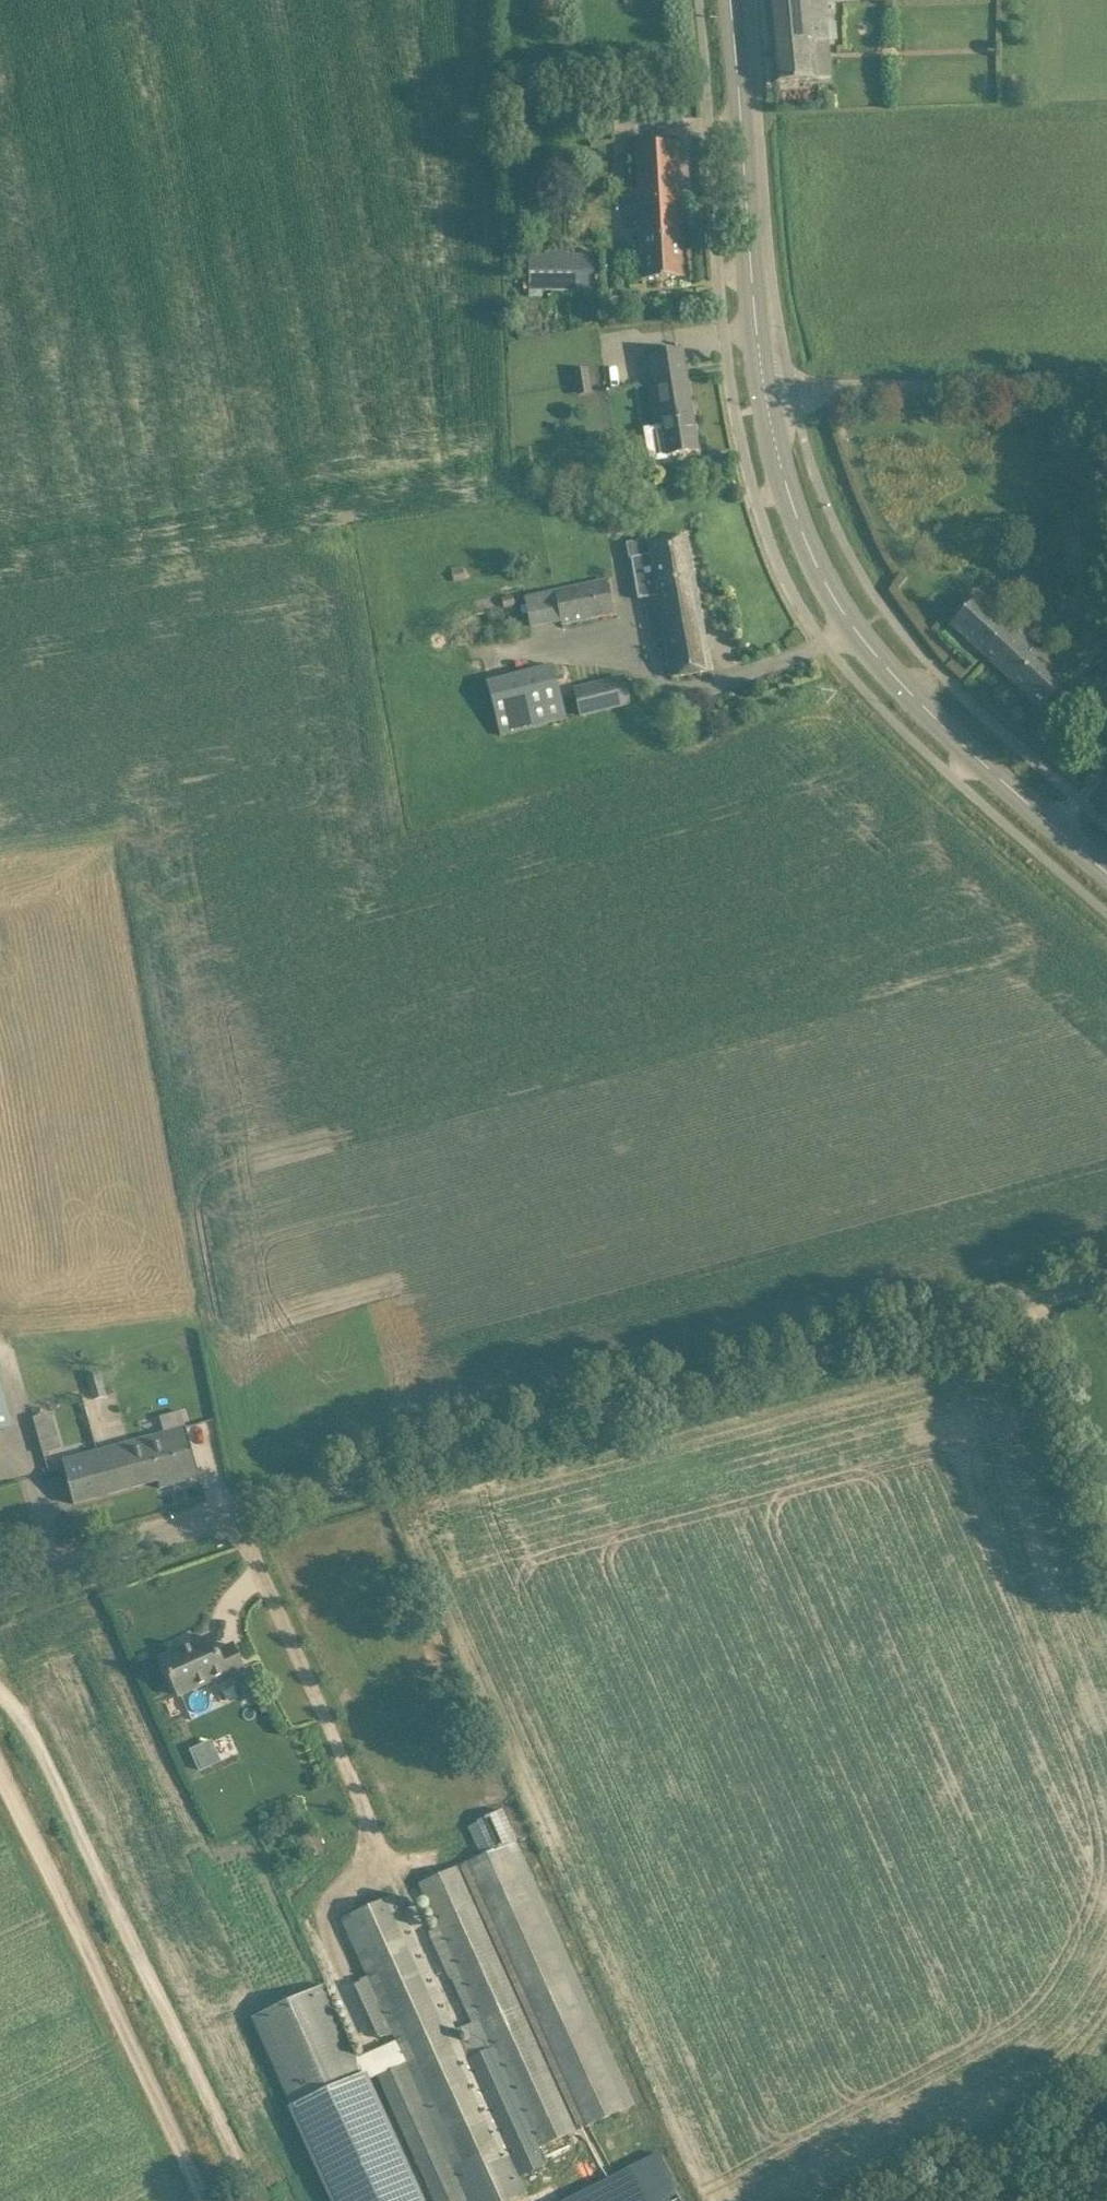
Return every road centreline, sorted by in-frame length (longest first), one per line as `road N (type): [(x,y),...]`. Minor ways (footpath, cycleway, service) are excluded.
road 1 (unclassified): [(0,1587),(1106,1279)]
road 2 (secondary): [(1106,877),(1006,791),(870,655),(812,554),(764,397)]
road 3 (track): [(210,2200),(0,1766)]
road 4 (secondary): [(764,397),(724,0)]
road 5 (unclassified): [(764,397),(1106,383)]
road 6 (track): [(1106,1539),(1037,1299)]
road 7 (track): [(1040,2200),(1106,2081)]

